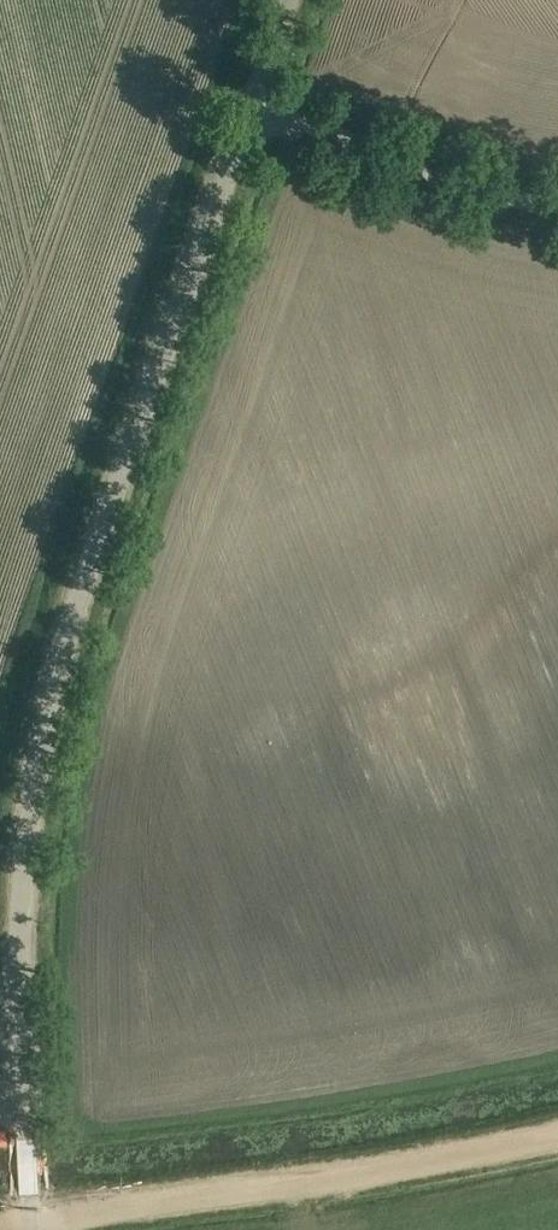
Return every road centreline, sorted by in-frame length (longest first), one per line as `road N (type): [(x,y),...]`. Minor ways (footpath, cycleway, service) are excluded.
road 1 (unclassified): [(30,1229),(19,934),(51,702),(82,590),(247,112)]
road 2 (track): [(0,1222),(438,1159),(557,1132)]
road 3 (unclassified): [(247,112),(488,187),(557,198)]

